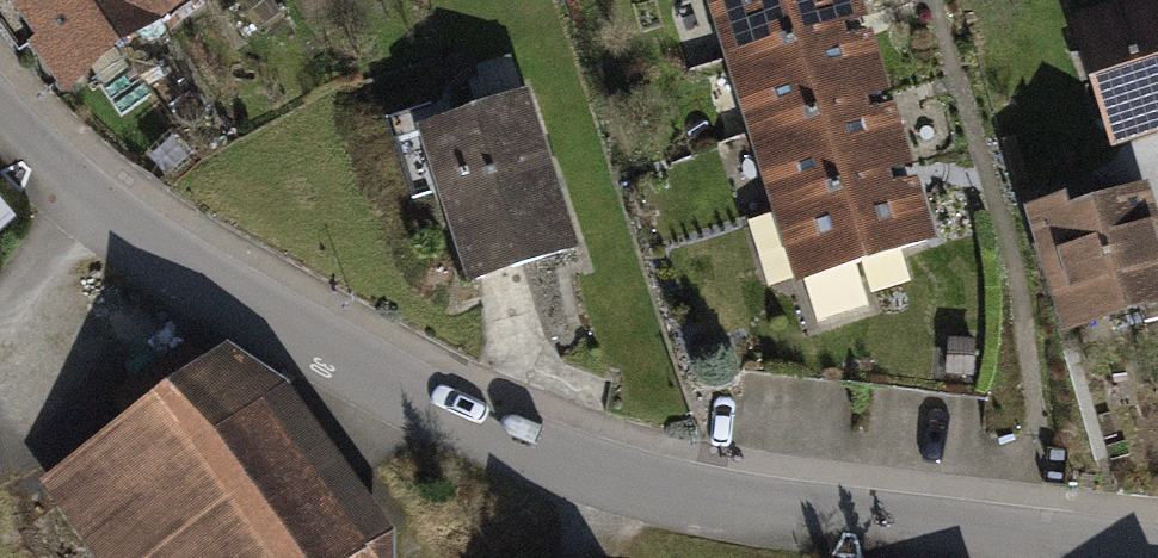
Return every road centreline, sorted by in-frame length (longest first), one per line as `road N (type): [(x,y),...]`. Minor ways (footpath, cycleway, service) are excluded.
road 1 (residential): [(0,110),(77,195),(377,384),(704,511),(1157,556)]

